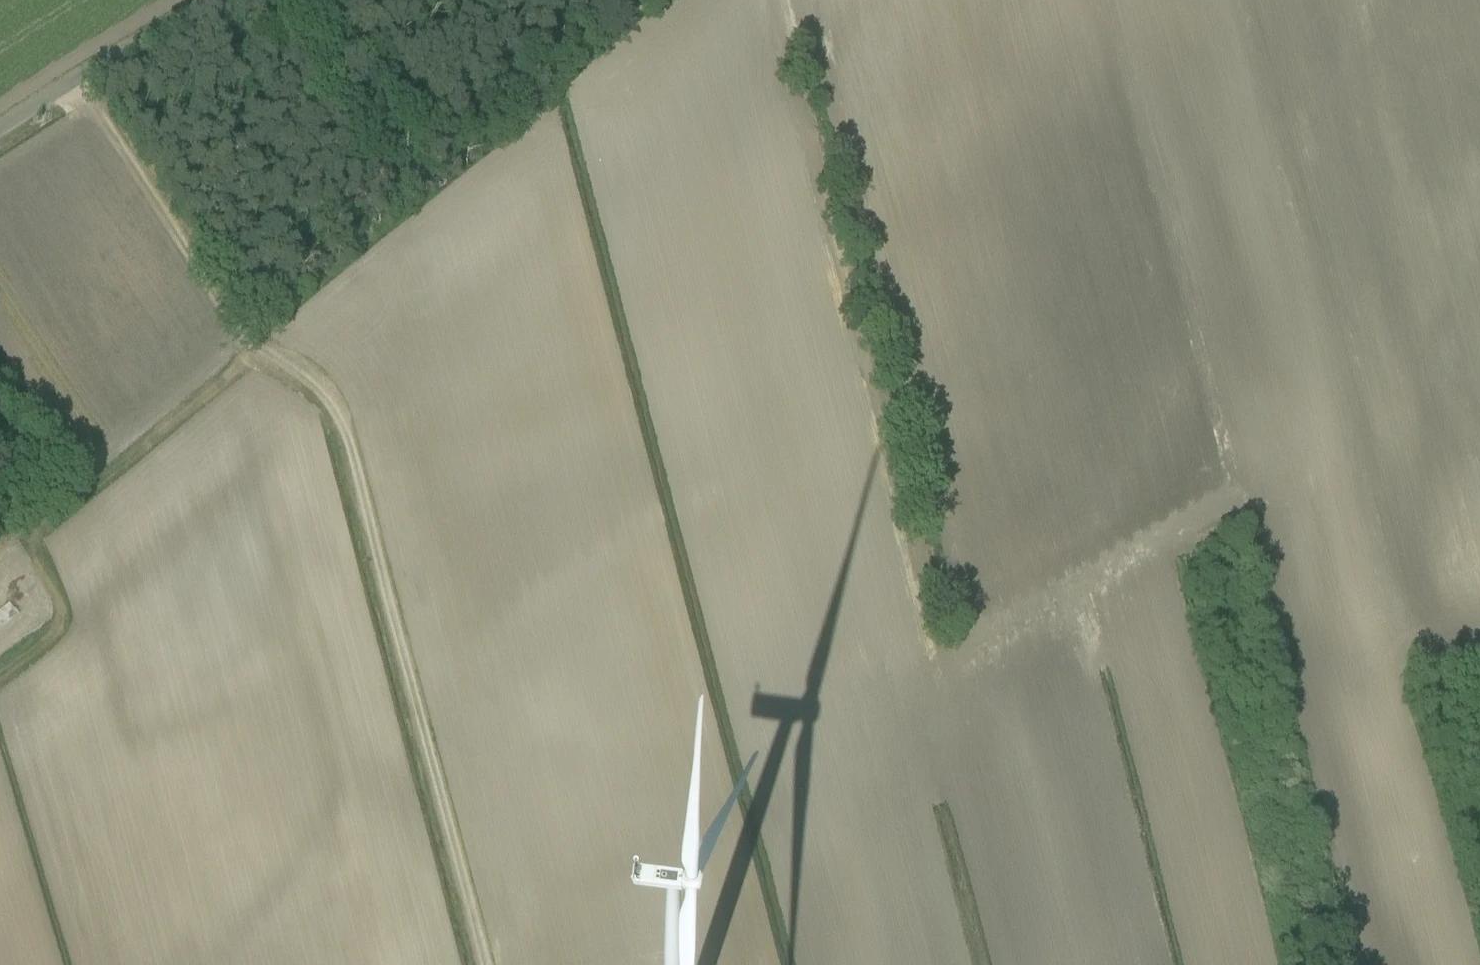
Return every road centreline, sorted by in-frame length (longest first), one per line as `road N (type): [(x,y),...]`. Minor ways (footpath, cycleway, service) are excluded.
road 1 (unclassified): [(0,151),(248,0)]

